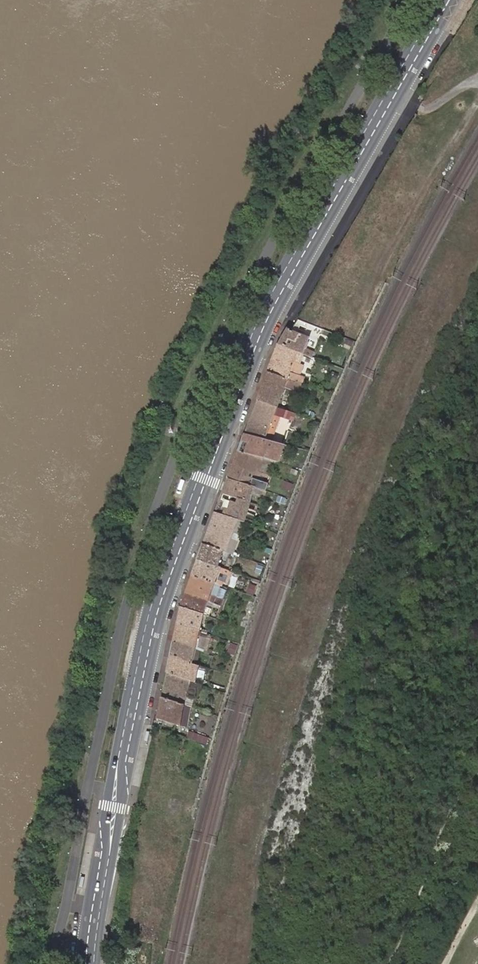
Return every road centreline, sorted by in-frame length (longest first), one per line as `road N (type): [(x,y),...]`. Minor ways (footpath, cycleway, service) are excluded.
road 1 (secondary): [(92,963),(125,724),(159,582),(276,304),(450,0)]

